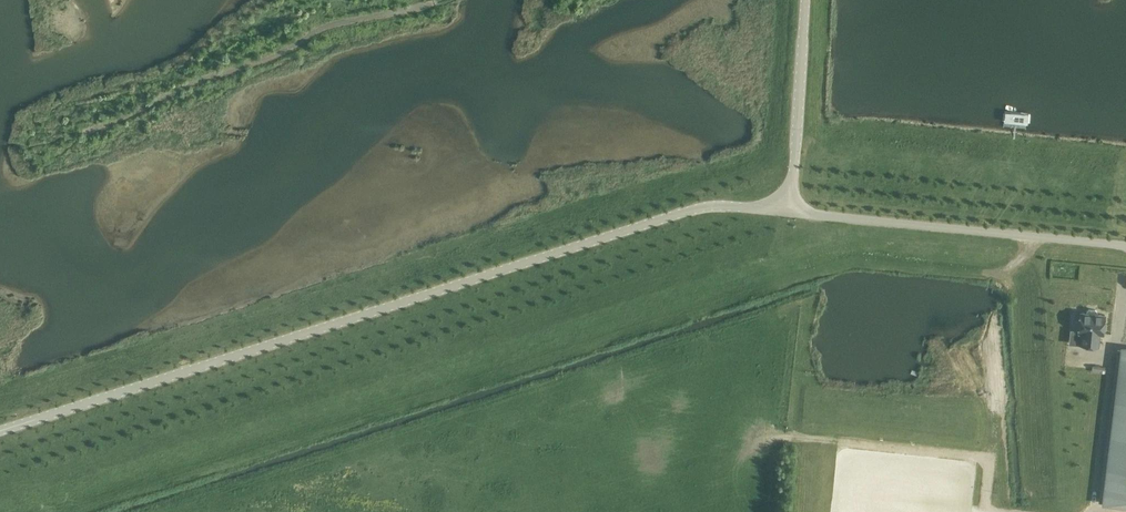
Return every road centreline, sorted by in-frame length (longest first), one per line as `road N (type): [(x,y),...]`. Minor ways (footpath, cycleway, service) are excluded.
road 1 (unclassified): [(0,430),(723,203)]
road 2 (unclassified): [(84,133),(195,82),(275,57),(335,23),(439,0)]
road 3 (unclassified): [(1125,246),(791,210)]
road 4 (unclassified): [(791,210),(806,0)]

